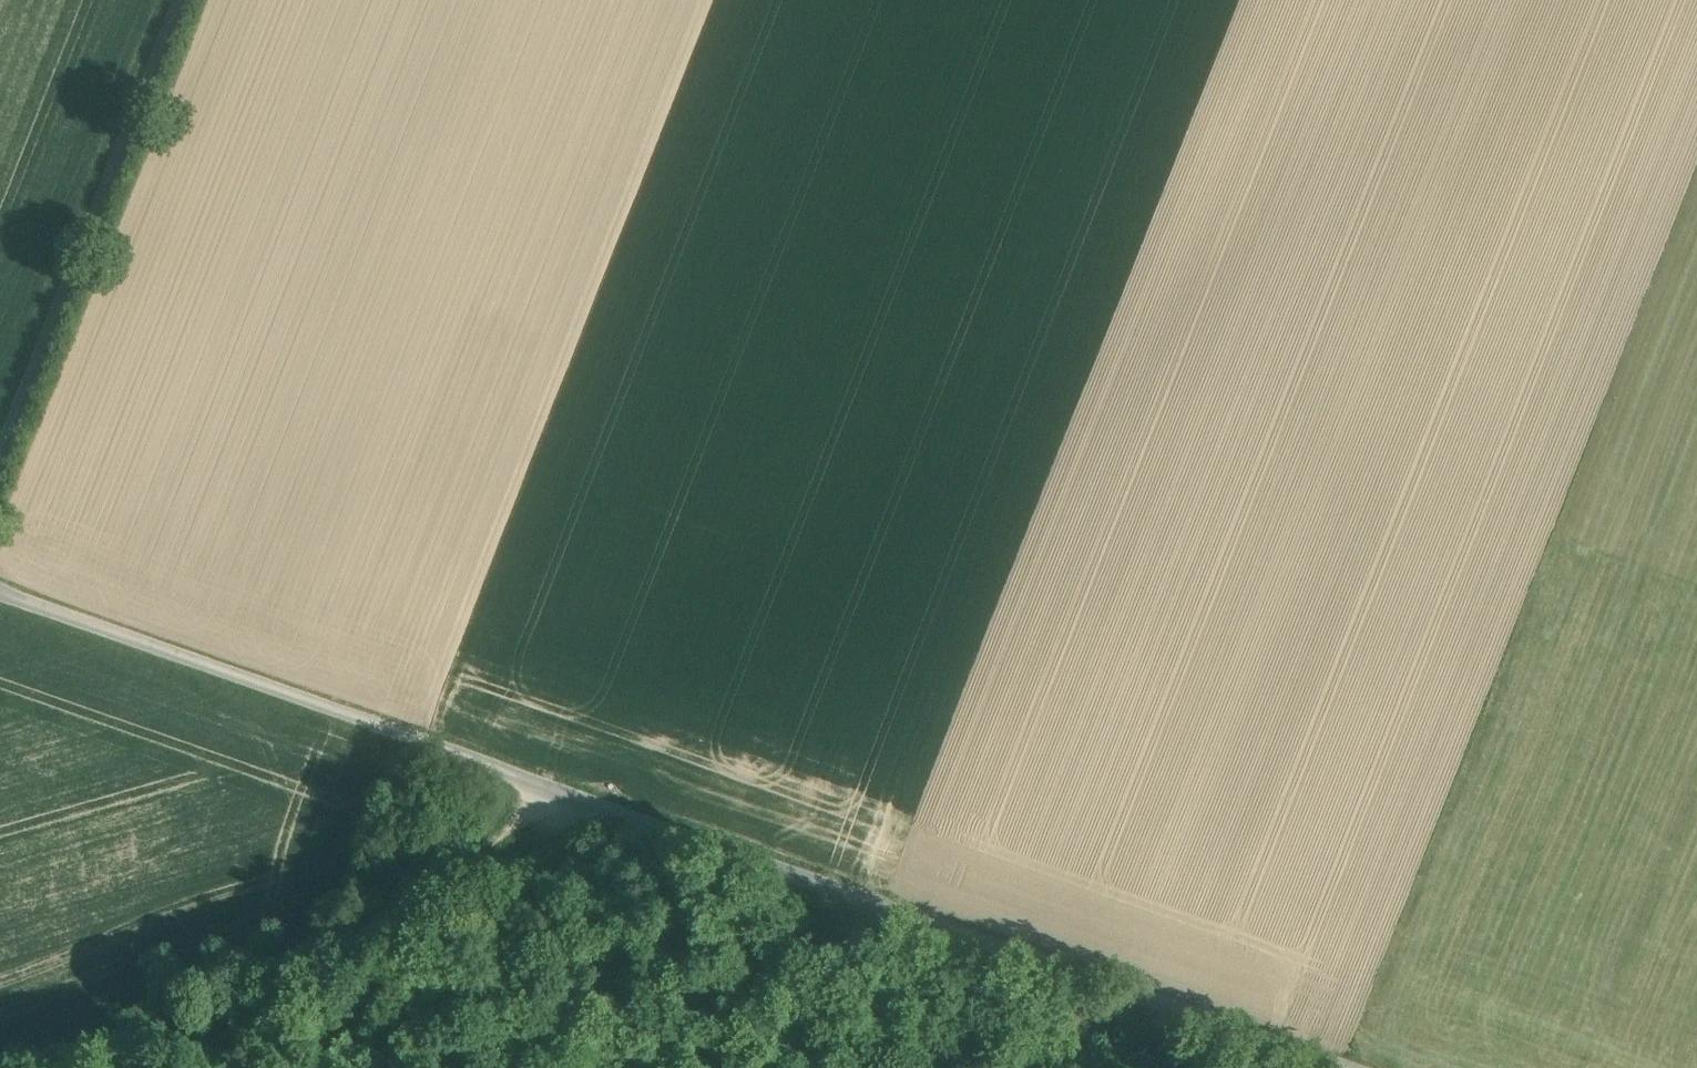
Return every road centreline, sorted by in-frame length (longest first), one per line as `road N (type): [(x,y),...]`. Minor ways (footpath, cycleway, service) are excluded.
road 1 (unclassified): [(0,599),(645,807),(1398,1067)]
road 2 (track): [(175,0),(0,454)]

